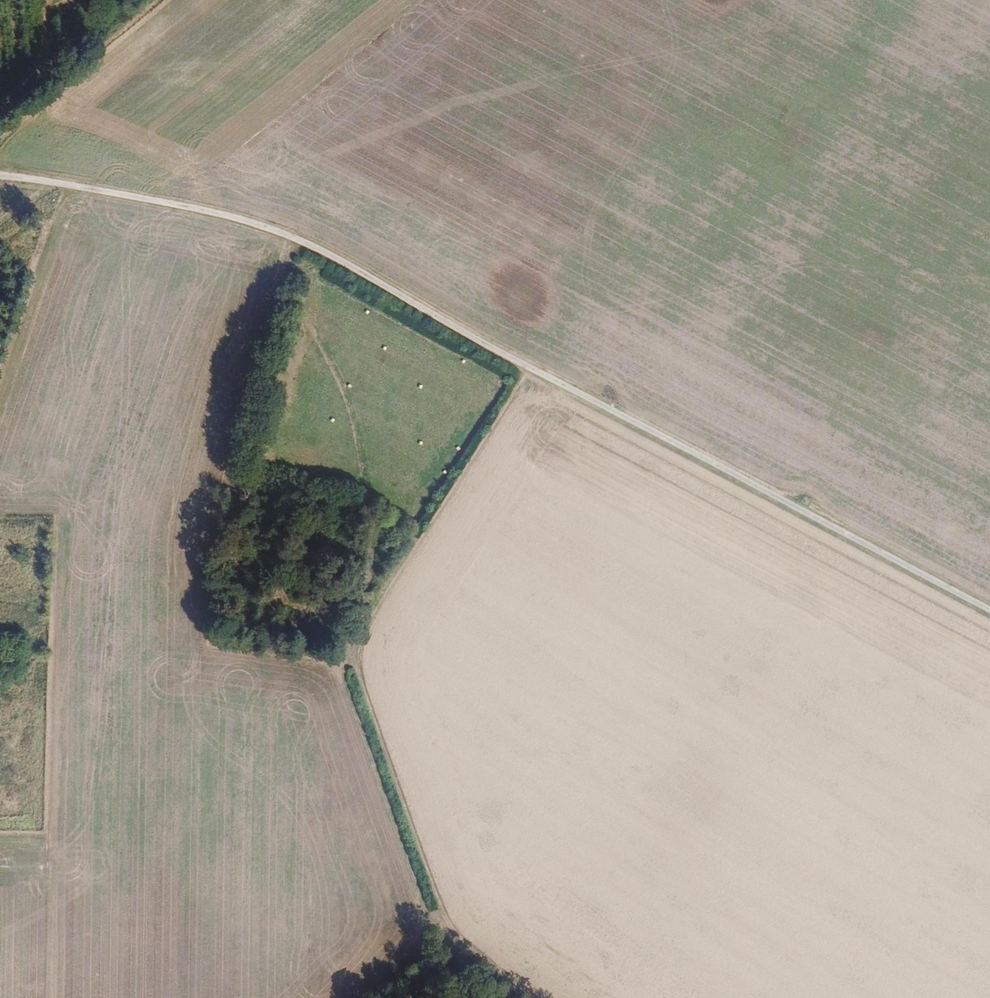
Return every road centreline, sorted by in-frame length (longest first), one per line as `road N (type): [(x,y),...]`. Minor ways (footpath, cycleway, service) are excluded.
road 1 (unclassified): [(989,611),(315,248),(225,215),(0,175)]

